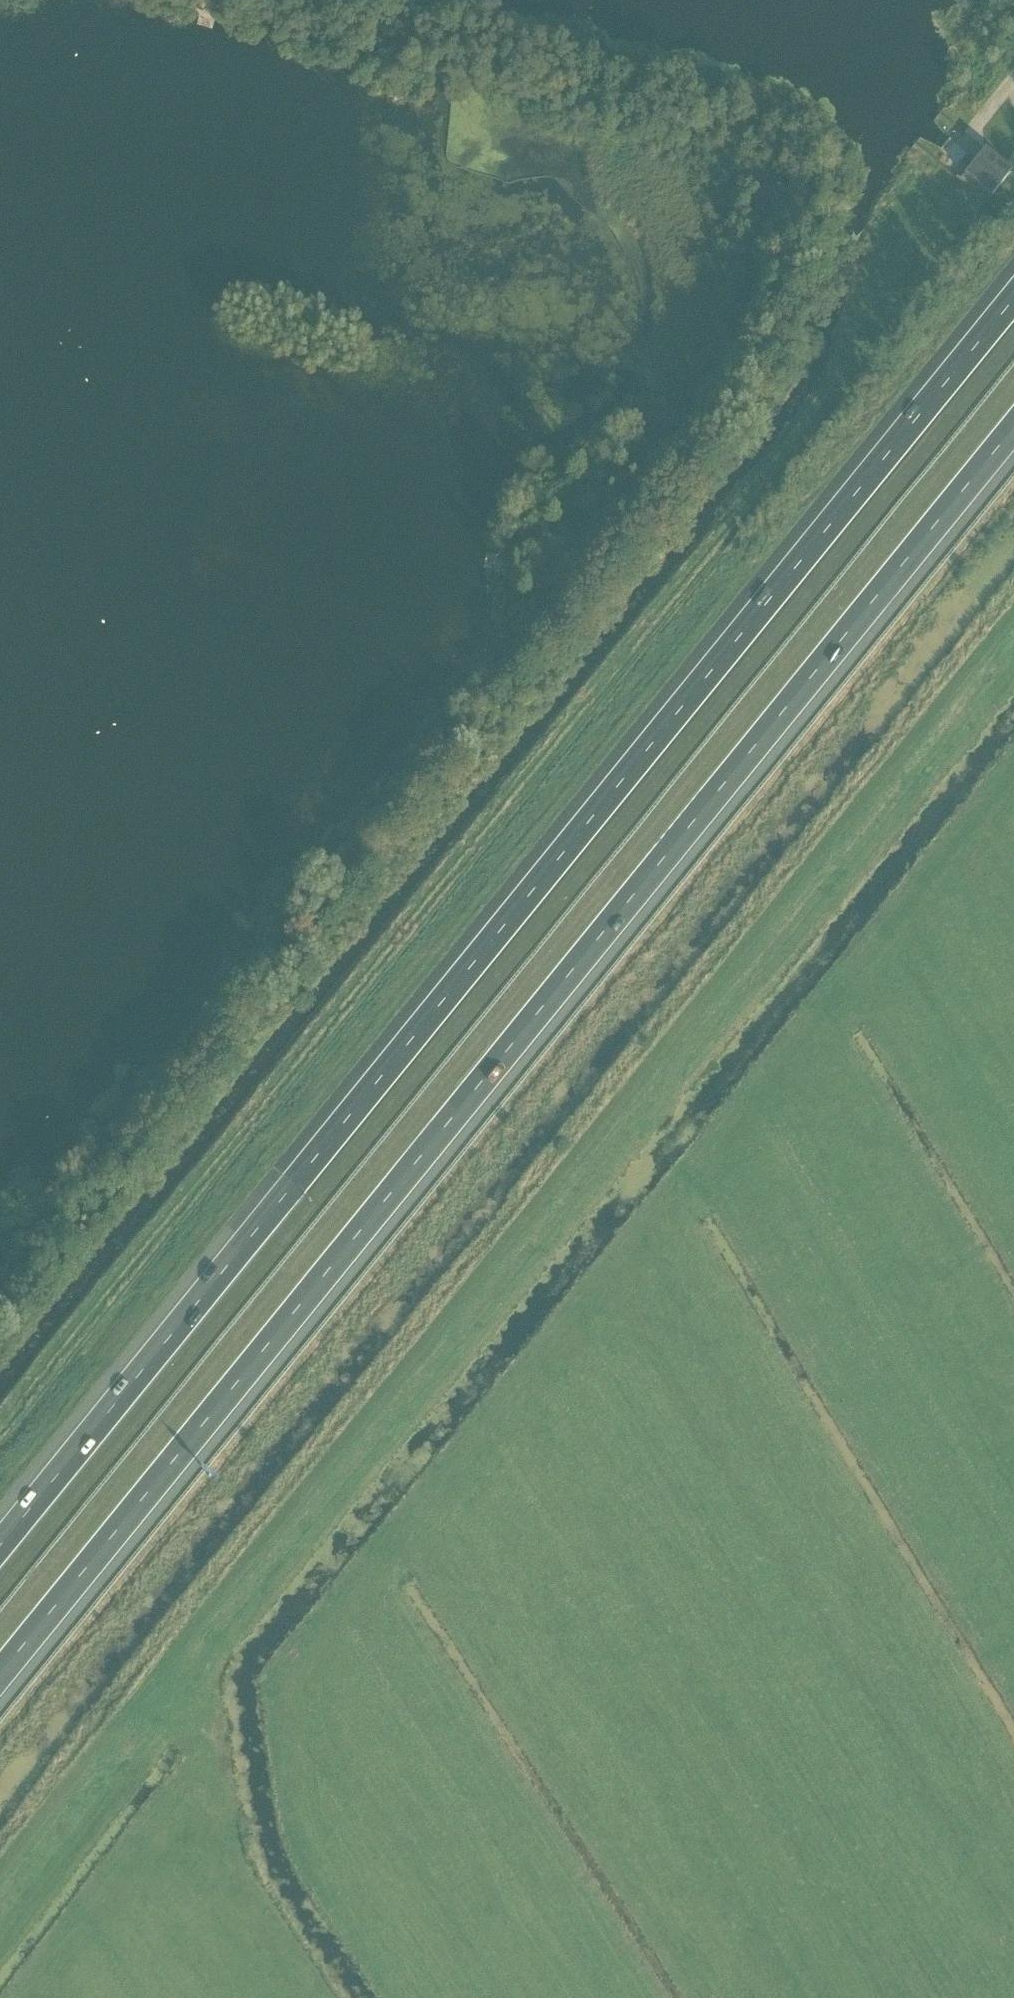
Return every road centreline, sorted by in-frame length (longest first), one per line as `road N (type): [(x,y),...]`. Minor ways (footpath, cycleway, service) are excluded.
road 1 (motorway): [(0,1664),(1013,420)]
road 2 (motorway): [(1013,297),(0,1538)]

